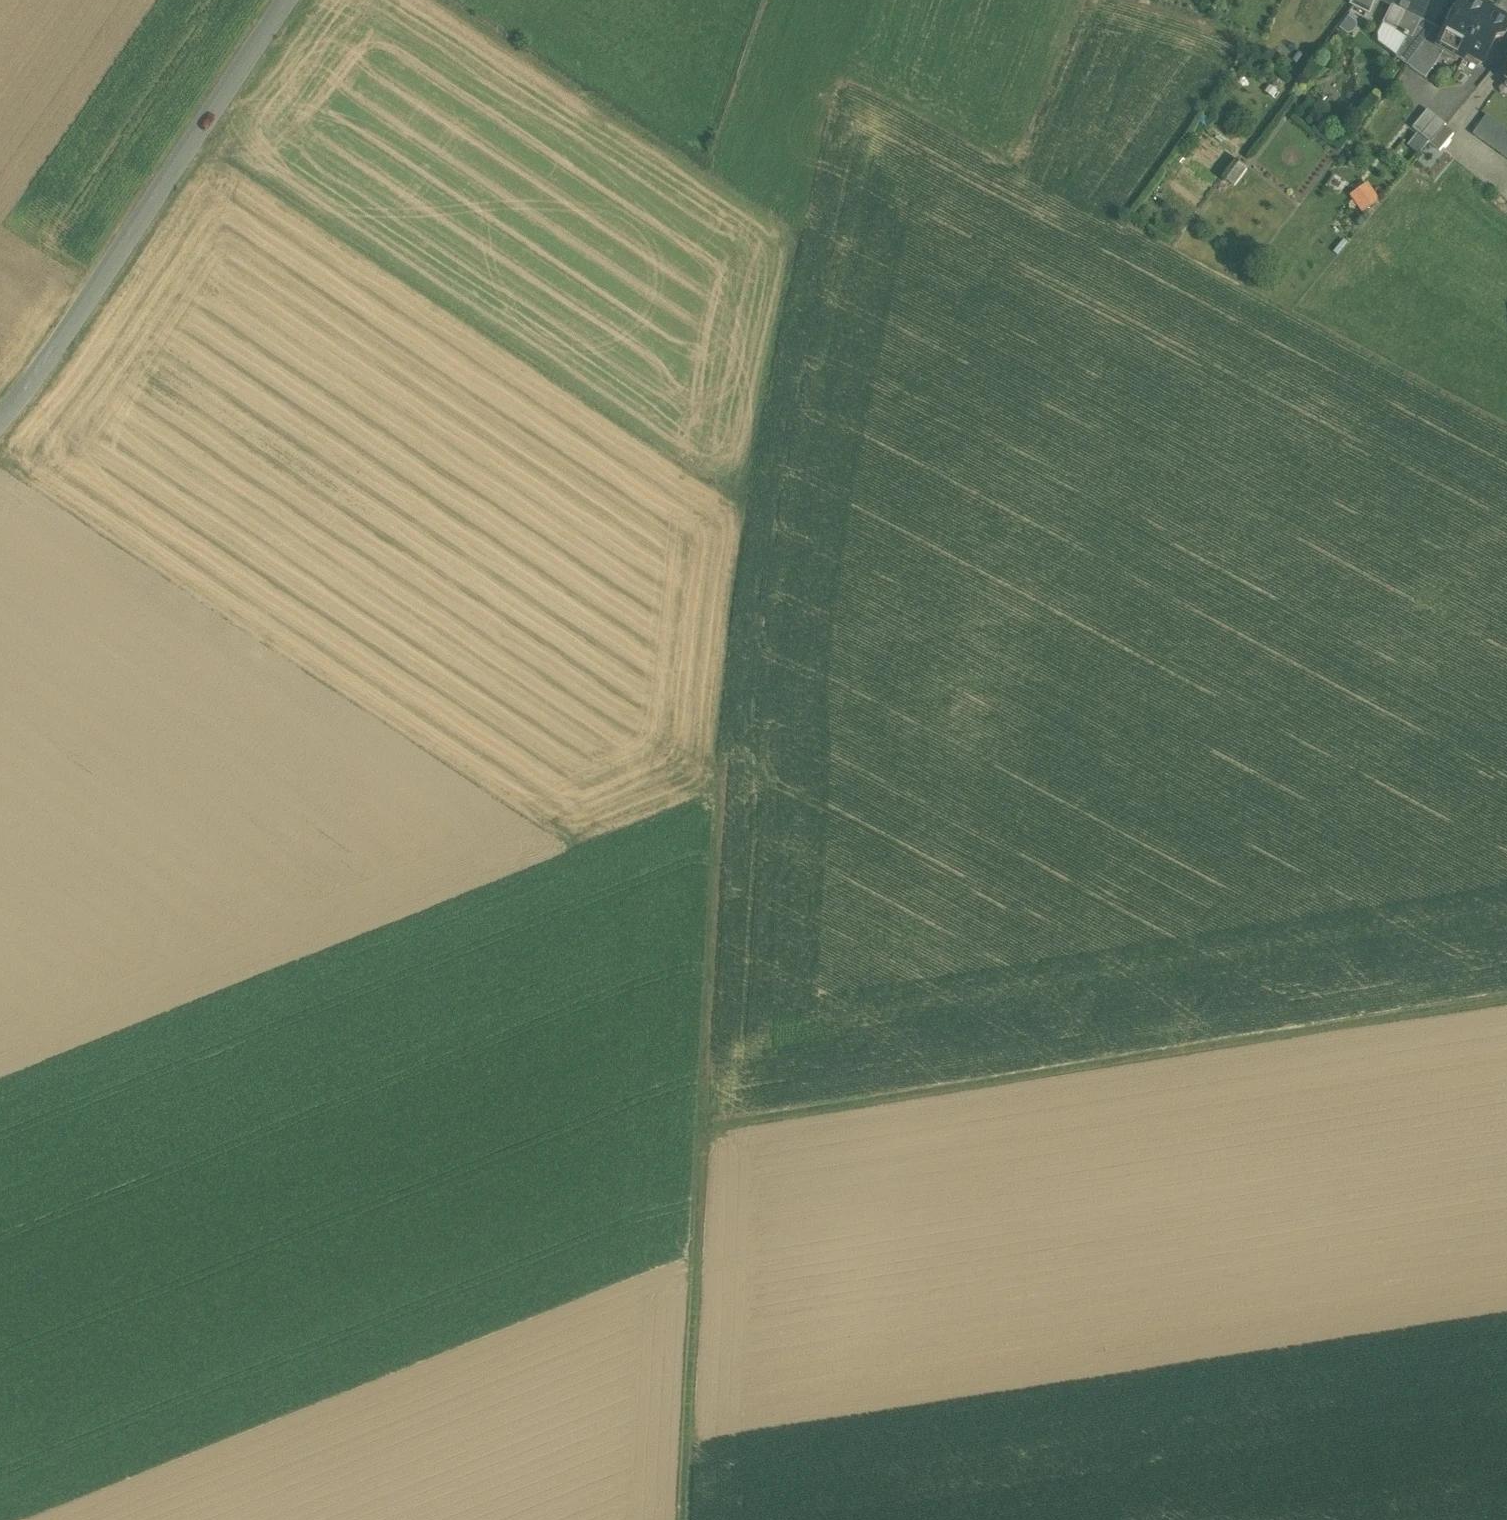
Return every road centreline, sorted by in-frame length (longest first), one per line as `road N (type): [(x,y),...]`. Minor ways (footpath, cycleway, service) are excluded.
road 1 (track): [(700,1125),(1506,997)]
road 2 (track): [(682,1519),(717,751)]
road 3 (tertiary): [(0,425),(287,0)]

